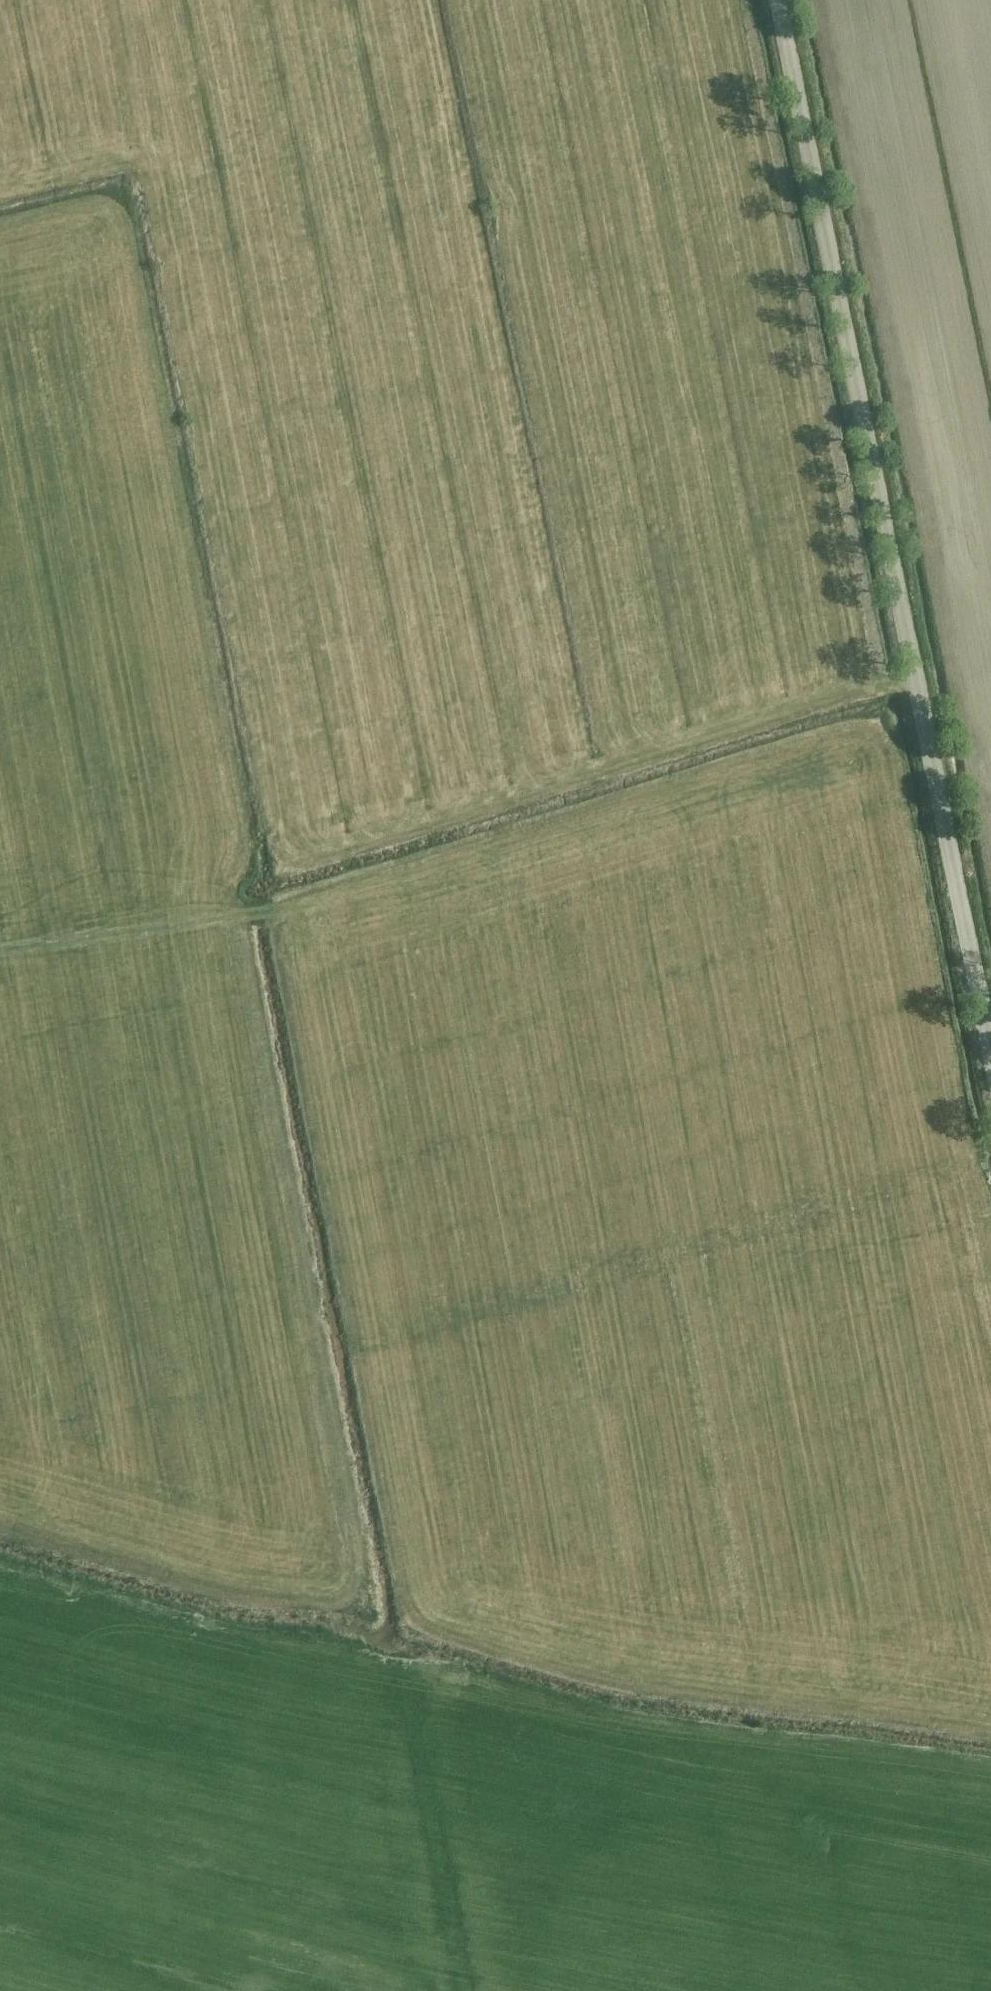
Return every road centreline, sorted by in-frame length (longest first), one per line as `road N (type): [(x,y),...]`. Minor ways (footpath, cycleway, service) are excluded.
road 1 (track): [(990,1079),(767,0)]

